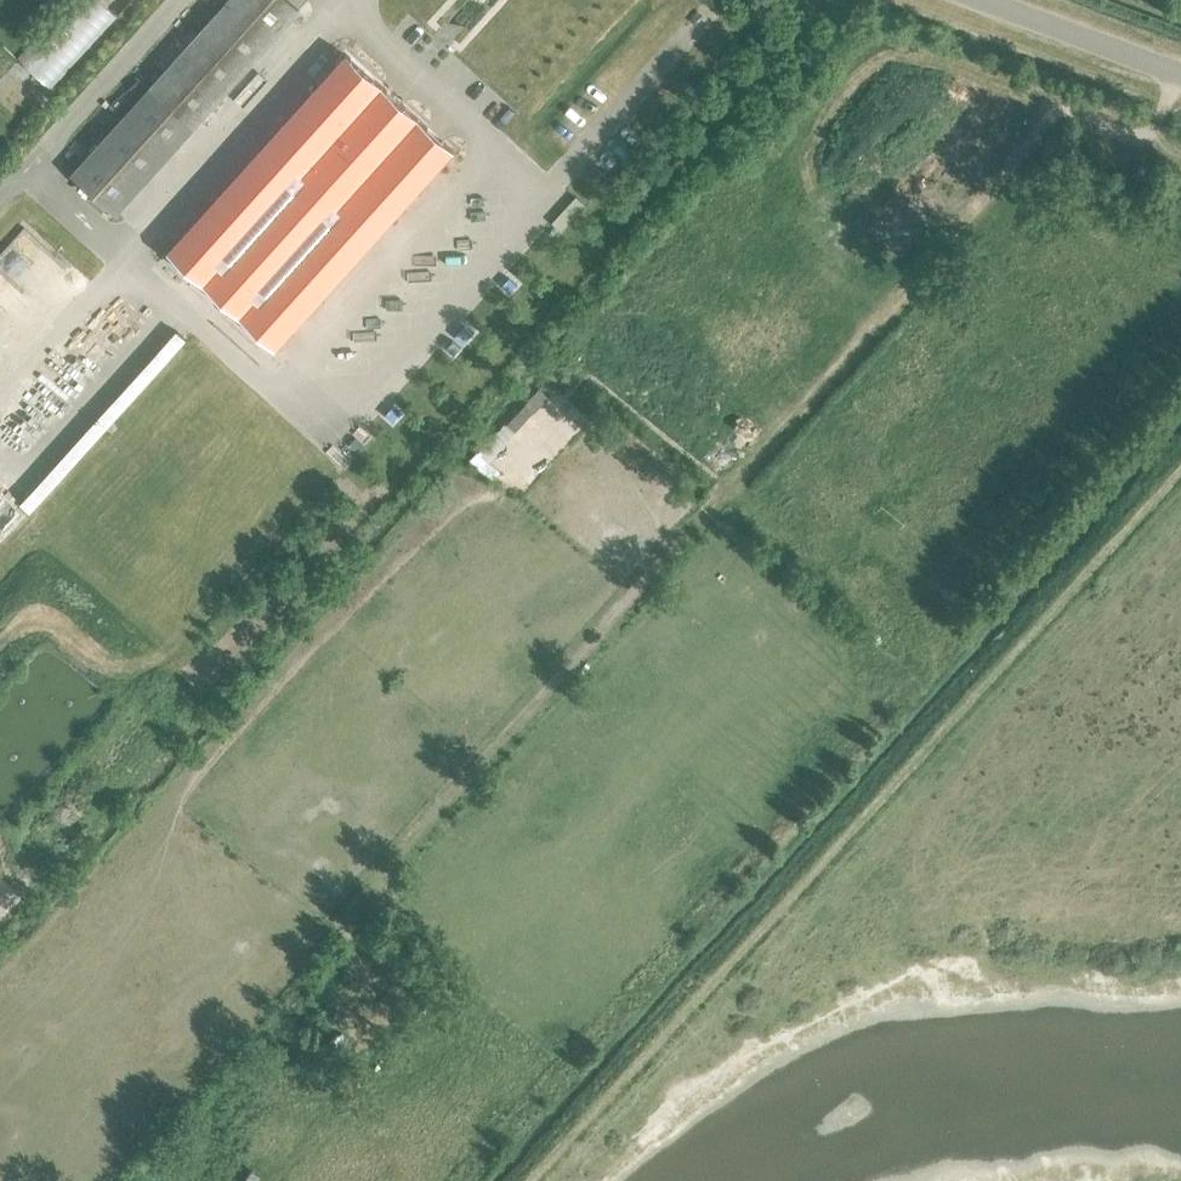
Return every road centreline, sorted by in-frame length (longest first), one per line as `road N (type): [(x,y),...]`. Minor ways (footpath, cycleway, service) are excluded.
road 1 (tertiary): [(1180,72),(990,0)]

